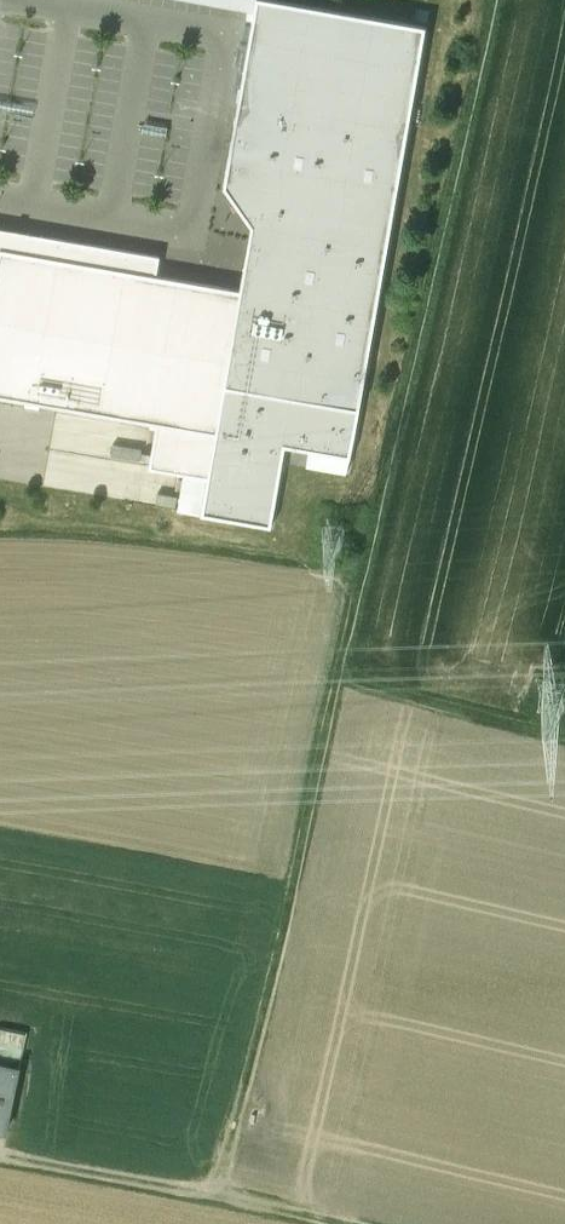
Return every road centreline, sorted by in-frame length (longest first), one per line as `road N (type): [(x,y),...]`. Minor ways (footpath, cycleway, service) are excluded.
road 1 (track): [(200,1185),(488,0)]
road 2 (track): [(0,1153),(200,1185),(355,1223)]
road 3 (track): [(564,744),(315,686)]

